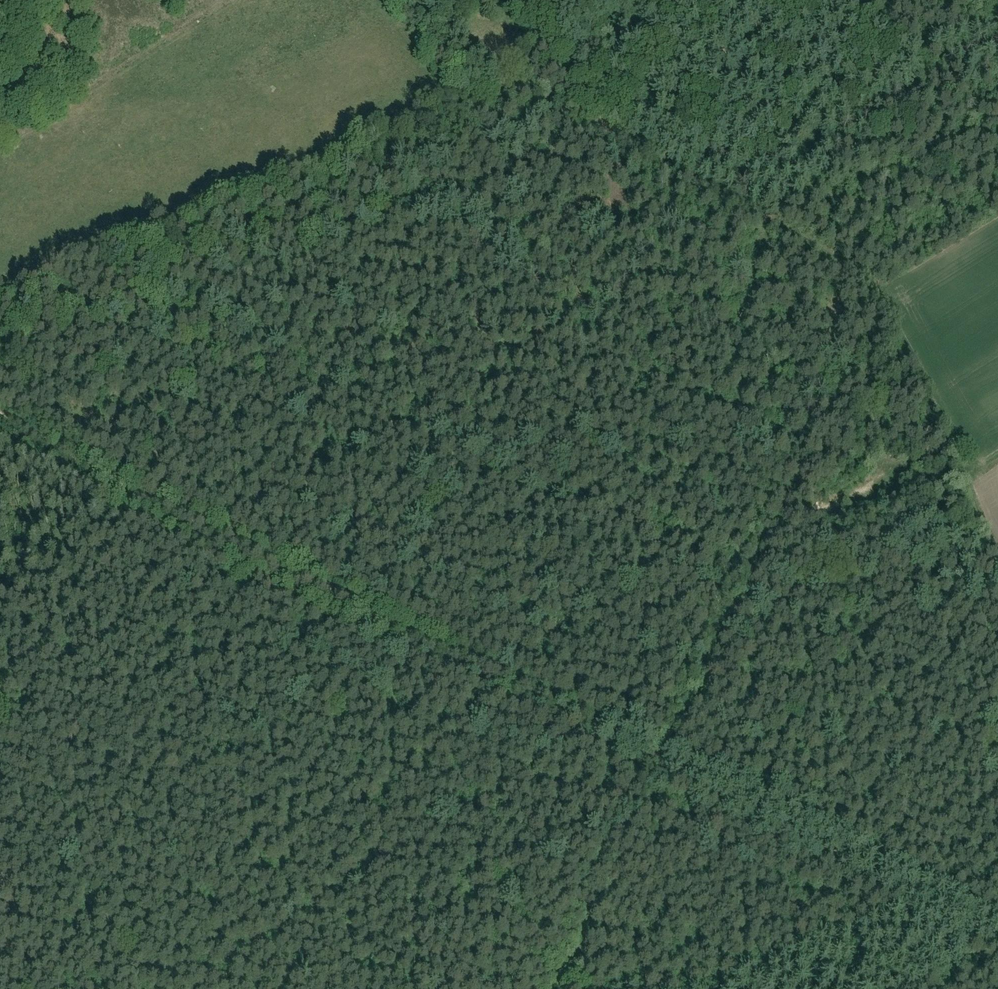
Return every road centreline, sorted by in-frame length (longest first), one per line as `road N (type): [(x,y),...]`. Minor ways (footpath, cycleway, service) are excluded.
road 1 (track): [(997,922),(0,402)]
road 2 (track): [(965,482),(961,459),(864,282),(519,86),(364,159)]
road 3 (track): [(0,415),(640,747),(658,747)]
road 4 (track): [(658,747),(784,480),(849,456),(961,459)]

